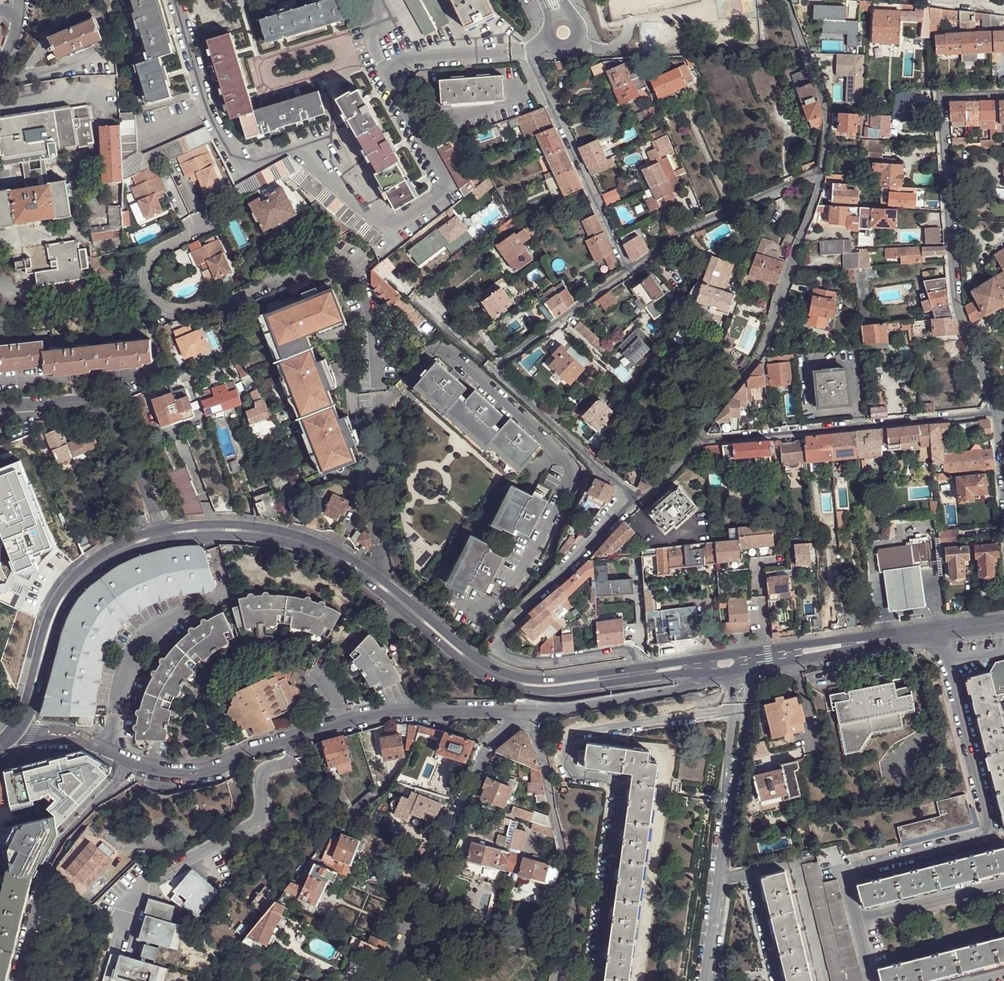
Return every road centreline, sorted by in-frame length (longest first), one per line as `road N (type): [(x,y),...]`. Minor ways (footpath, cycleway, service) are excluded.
road 1 (secondary): [(640,675),(547,687),(497,676),(334,555),(244,531),(163,534)]
road 2 (residential): [(128,762),(179,775),(214,771),(258,747),(350,720),(522,715)]
road 3 (residential): [(994,413),(954,306),(940,98),(1003,96)]
road 4 (residential): [(633,499),(498,641),(504,655),(536,663),(630,651),(640,675)]
road 5 (residential): [(823,168),(757,361),(698,441)]
road 6 (residential): [(386,980),(488,747),(522,715)]
road 7 (residential): [(698,441),(994,413)]
road 8 (secondary): [(1003,622),(710,667)]
road 9 (secondary): [(163,534),(112,553),(79,579),(56,616),(17,730)]
road 10 (residential): [(20,980),(44,872),(64,835),(128,762)]
road 11 (residential): [(163,534),(126,435),(106,410),(79,400),(0,406)]
road 12 (residential): [(629,272),(527,51)]
road 13 (residential): [(629,272),(685,232),(823,168)]
road 14 (residential): [(522,715),(681,691),(703,682),(710,667)]
road 15 (residential): [(633,499),(493,368)]
road 16 (residential): [(527,51),(408,60),(374,0)]
road 17 (residential): [(787,0),(827,113),(823,168)]
road 18 (residential): [(493,368),(629,272)]

